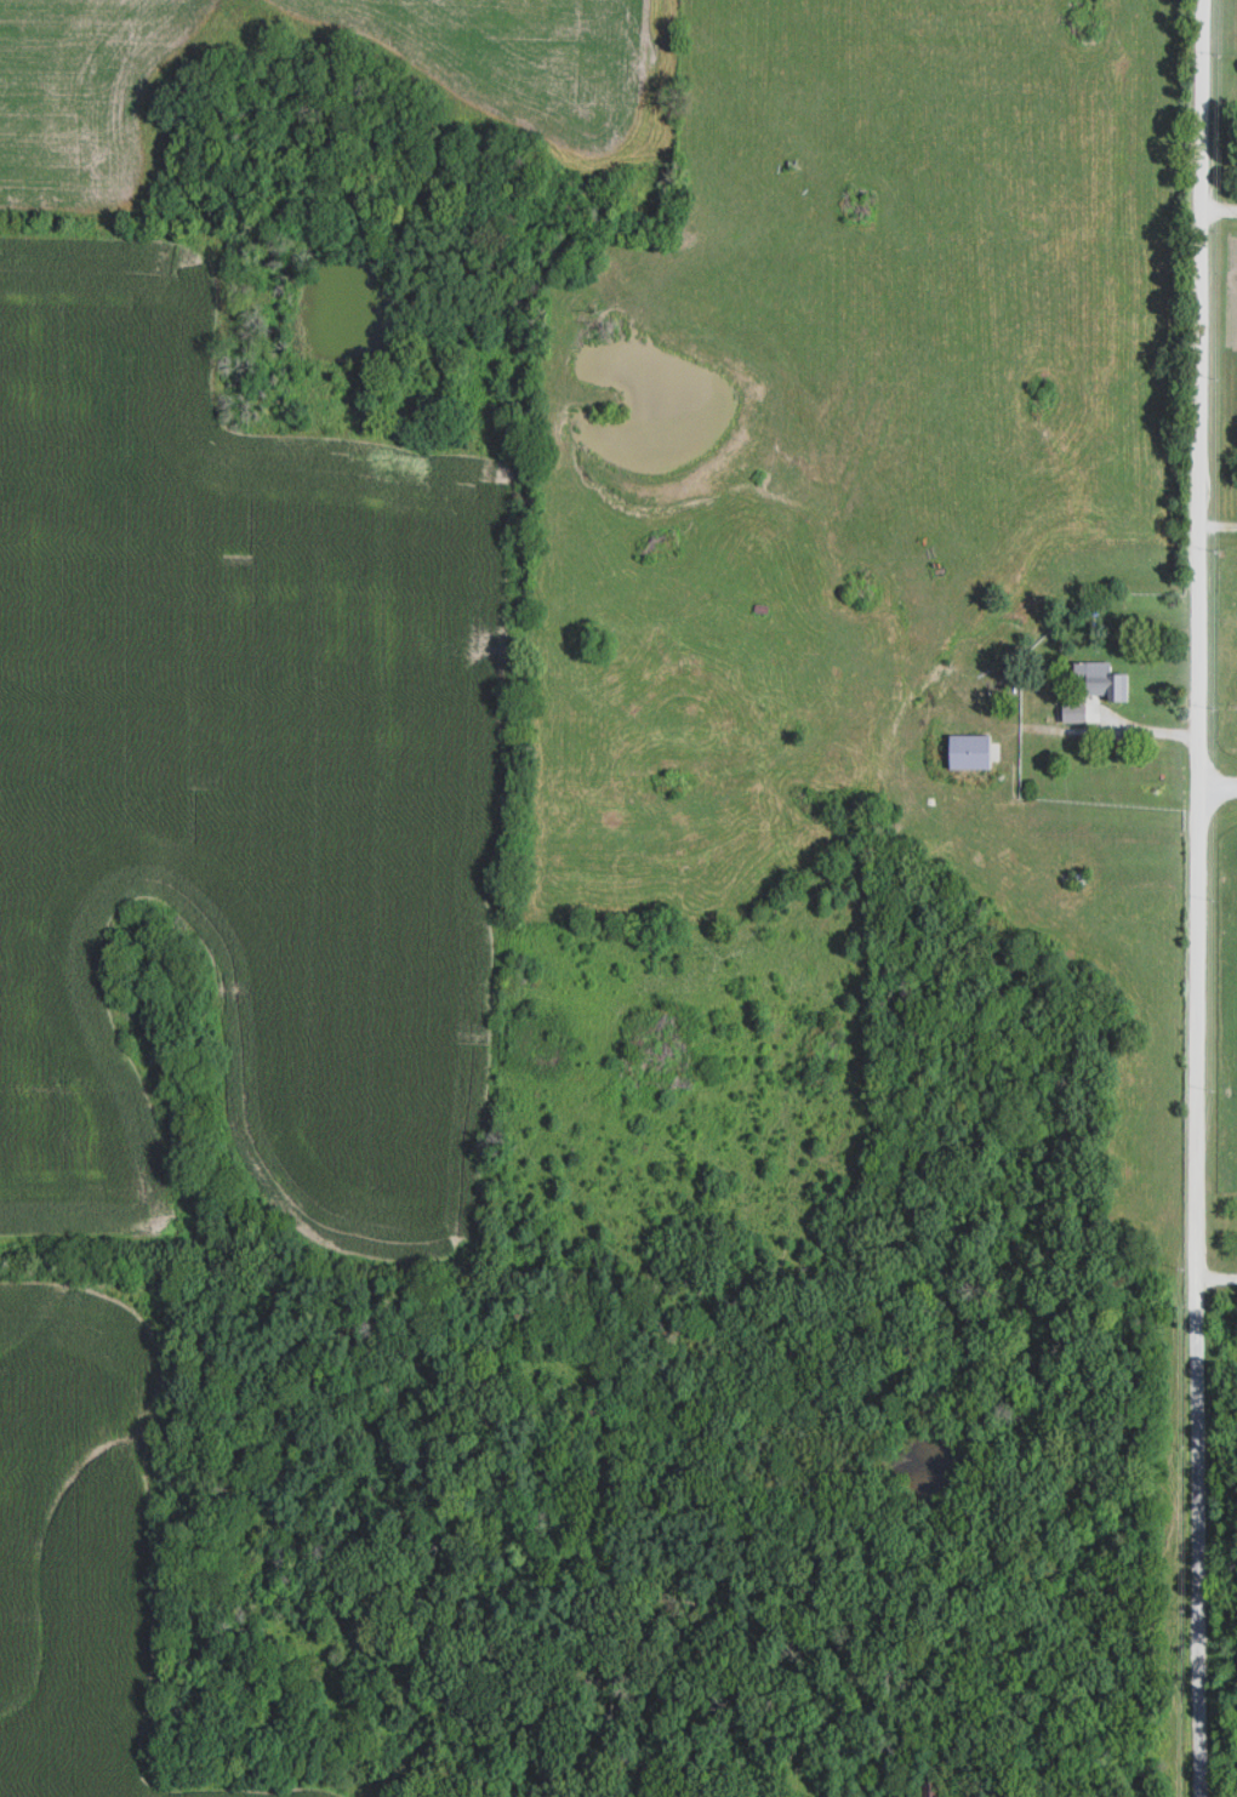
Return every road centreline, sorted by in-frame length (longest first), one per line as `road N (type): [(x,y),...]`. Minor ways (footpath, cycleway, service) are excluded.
road 1 (residential): [(1204,1796),(1197,1283),(1204,0)]

